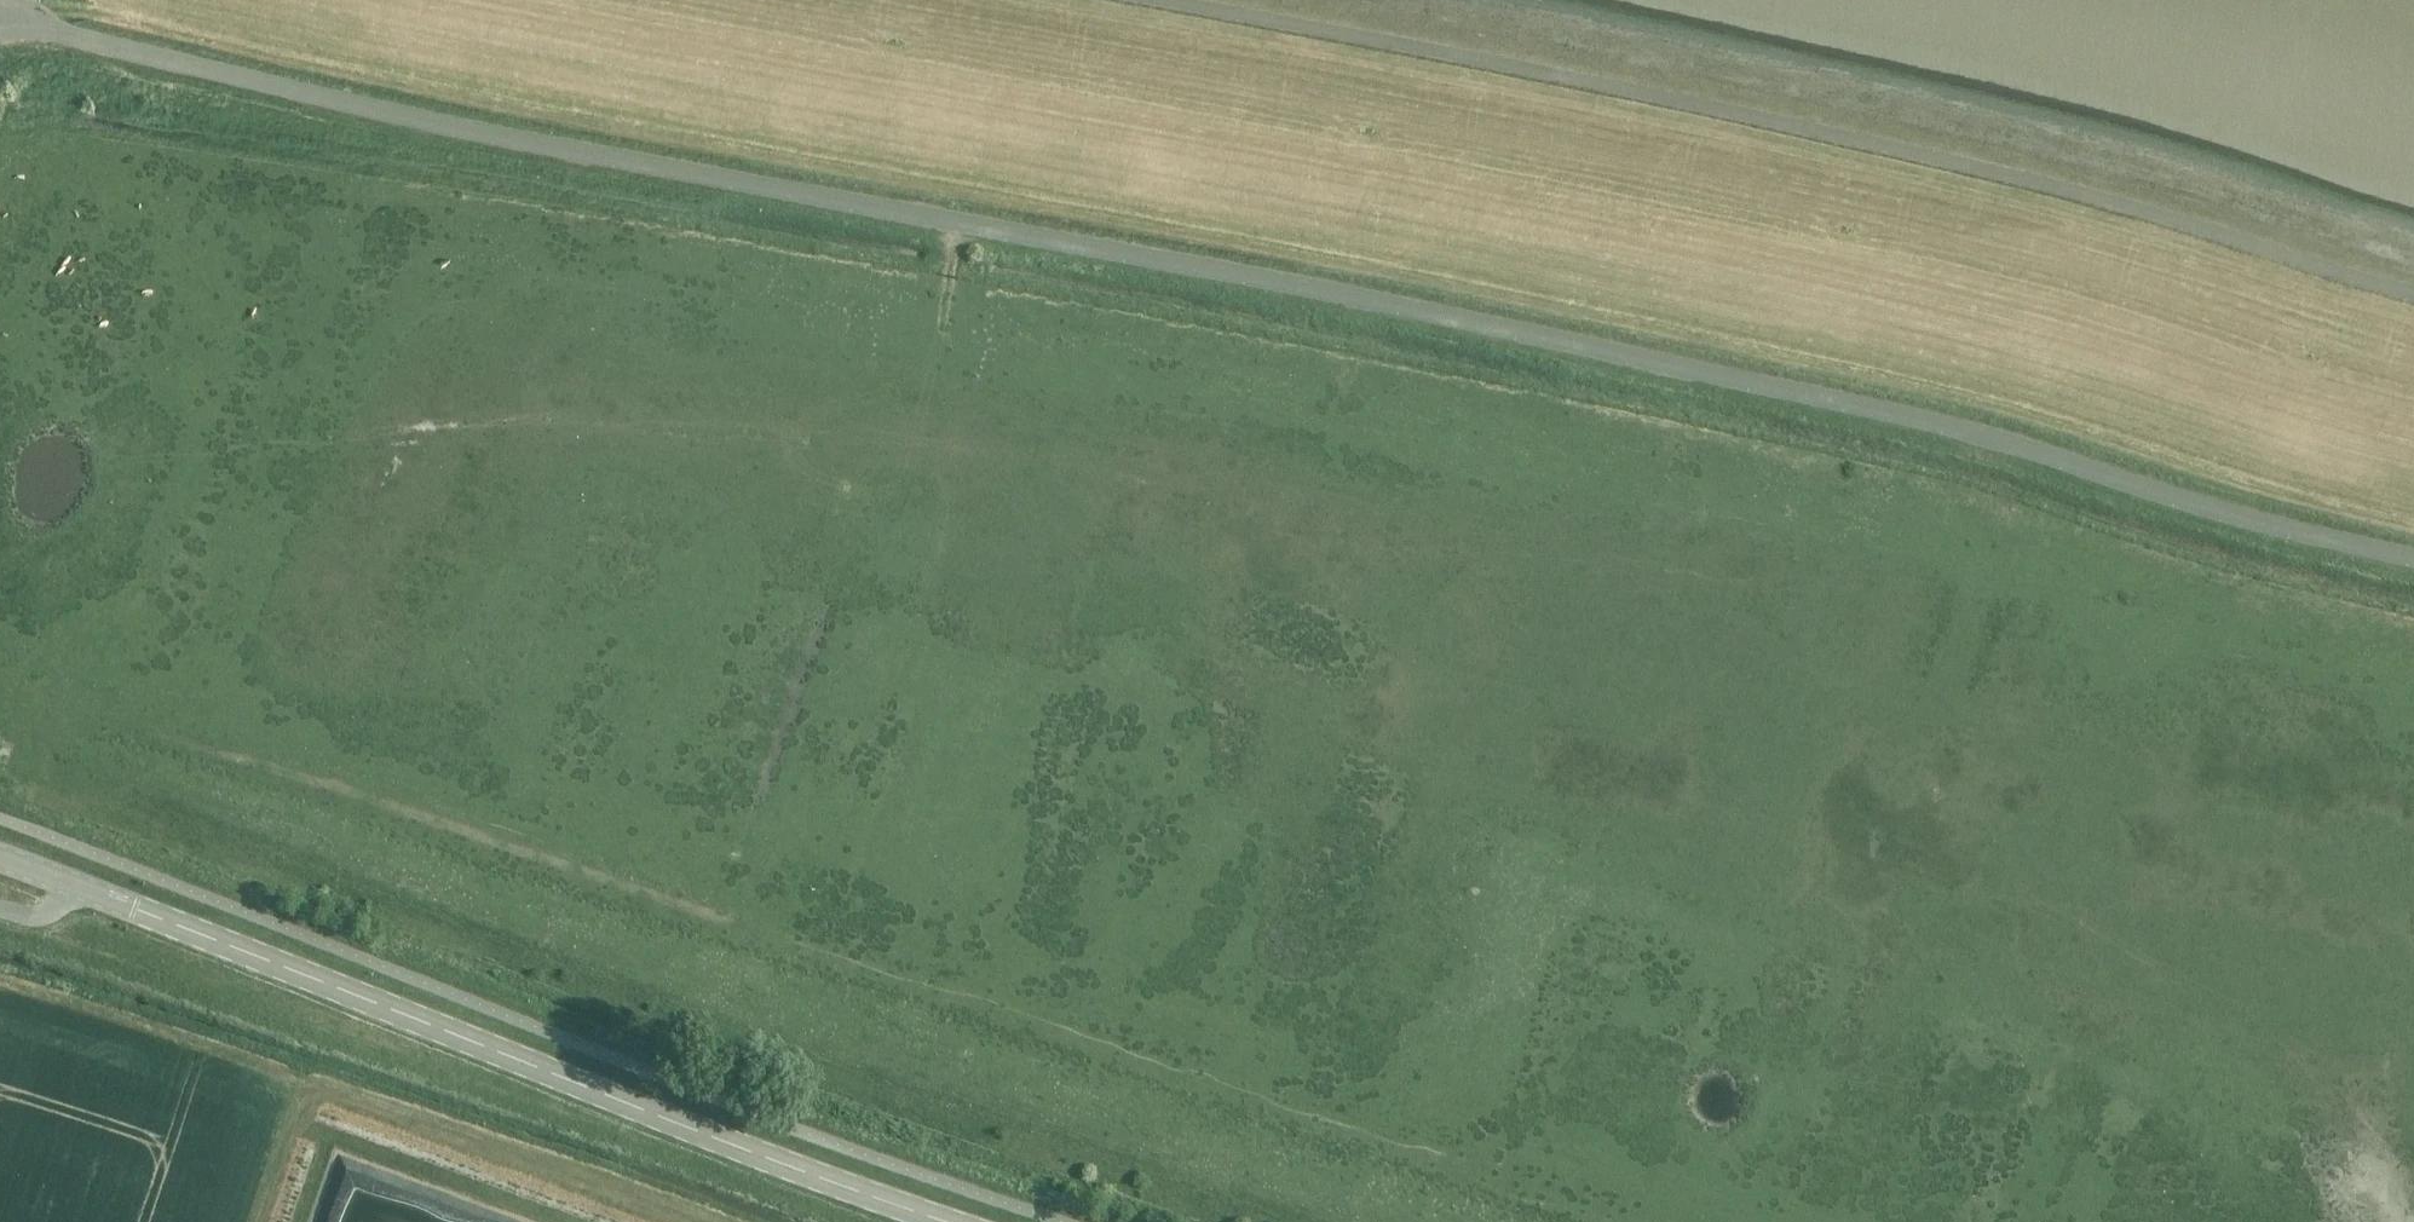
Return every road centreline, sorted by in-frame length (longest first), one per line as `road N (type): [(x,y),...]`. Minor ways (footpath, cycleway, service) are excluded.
road 1 (unclassified): [(2413,560),(1869,409),(1245,276),(562,149),(0,18)]
road 2 (secondary): [(932,1221),(565,1085),(87,892)]

